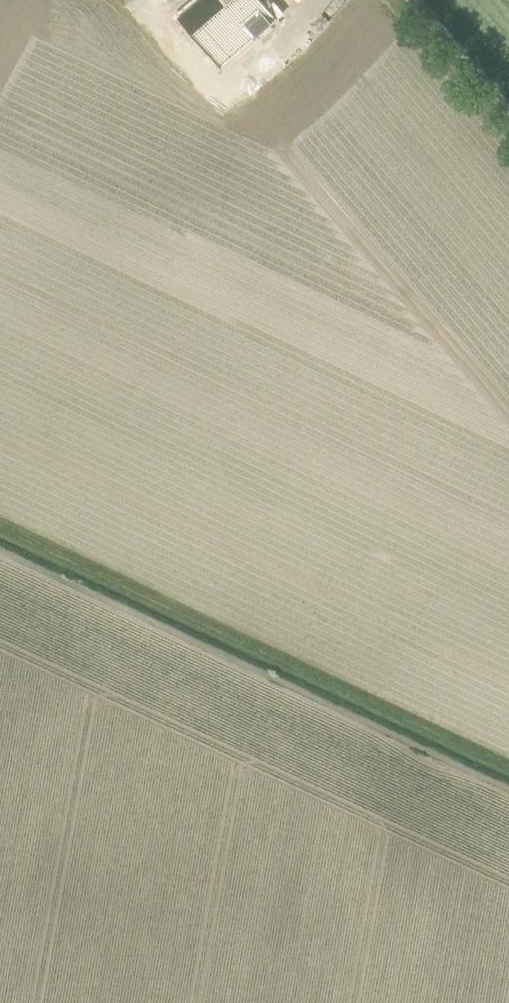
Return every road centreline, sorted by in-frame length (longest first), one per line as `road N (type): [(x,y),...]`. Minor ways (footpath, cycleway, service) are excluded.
road 1 (unclassified): [(508,113),(412,0)]

